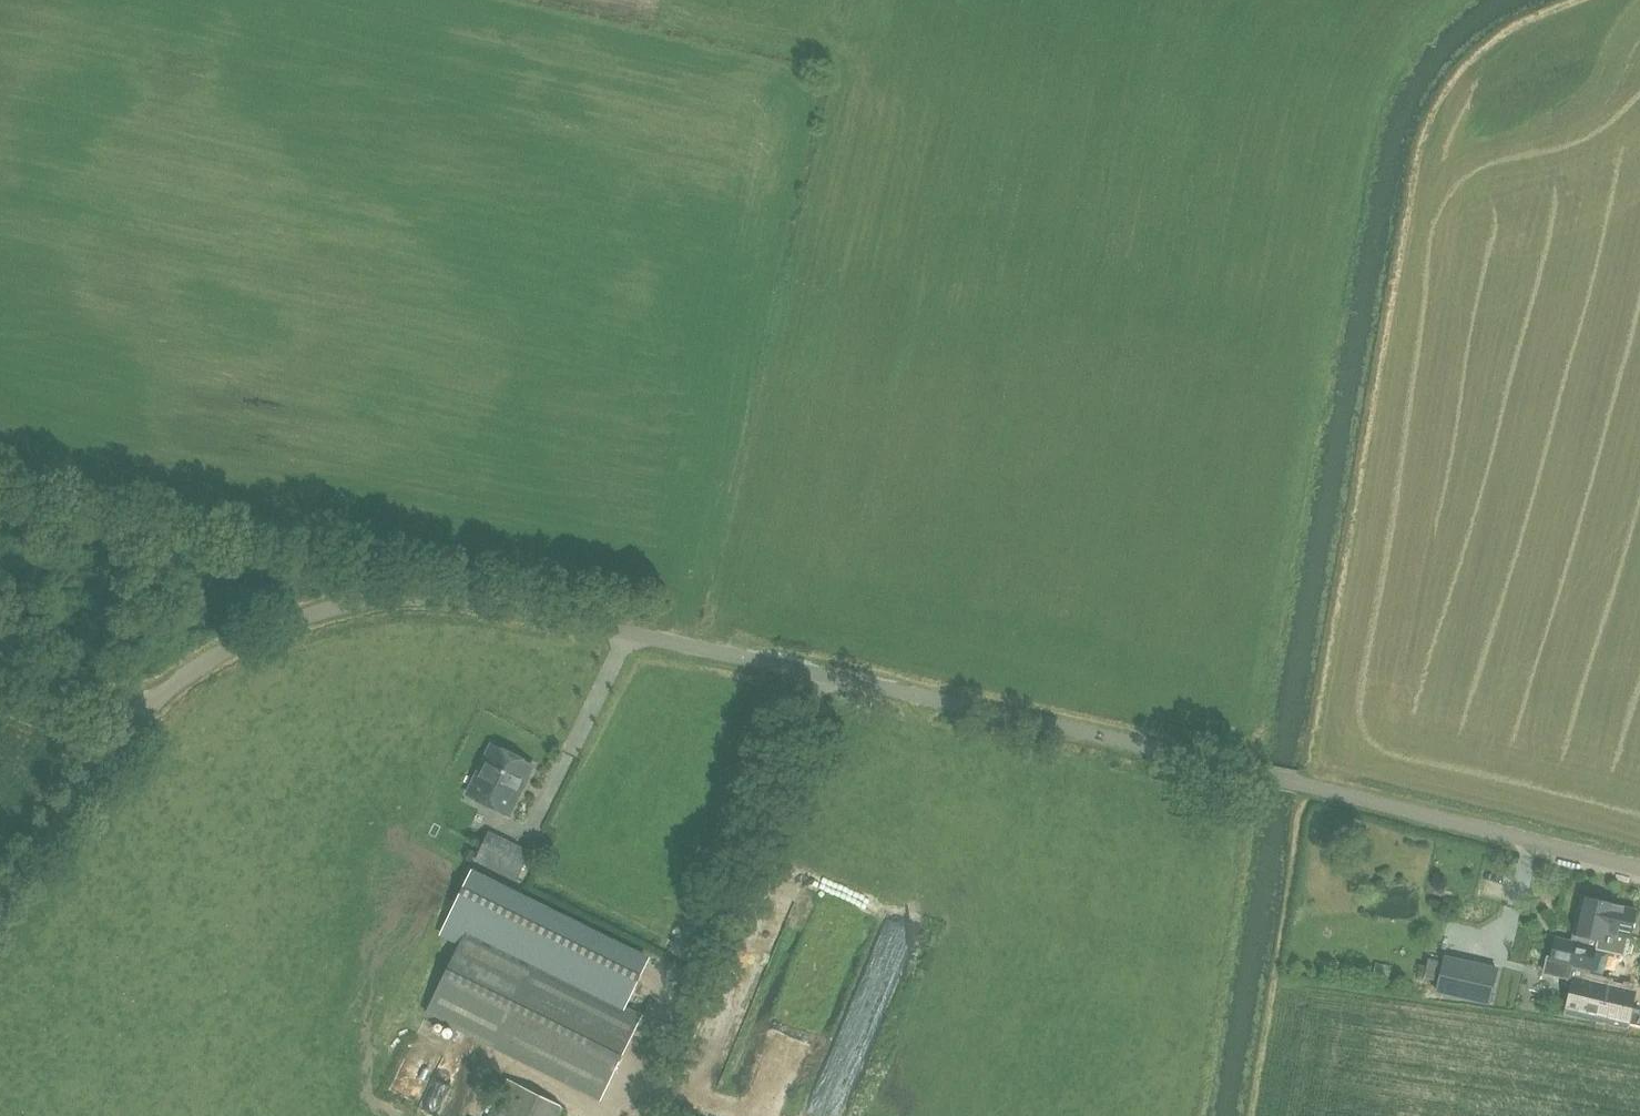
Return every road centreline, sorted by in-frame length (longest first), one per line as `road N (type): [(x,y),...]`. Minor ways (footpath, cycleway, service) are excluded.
road 1 (unclassified): [(1639,867),(1262,773),(437,592),(319,609),(222,647),(124,715)]
road 2 (unclassified): [(0,889),(124,715)]
road 3 (unclassified): [(124,715),(0,642)]

